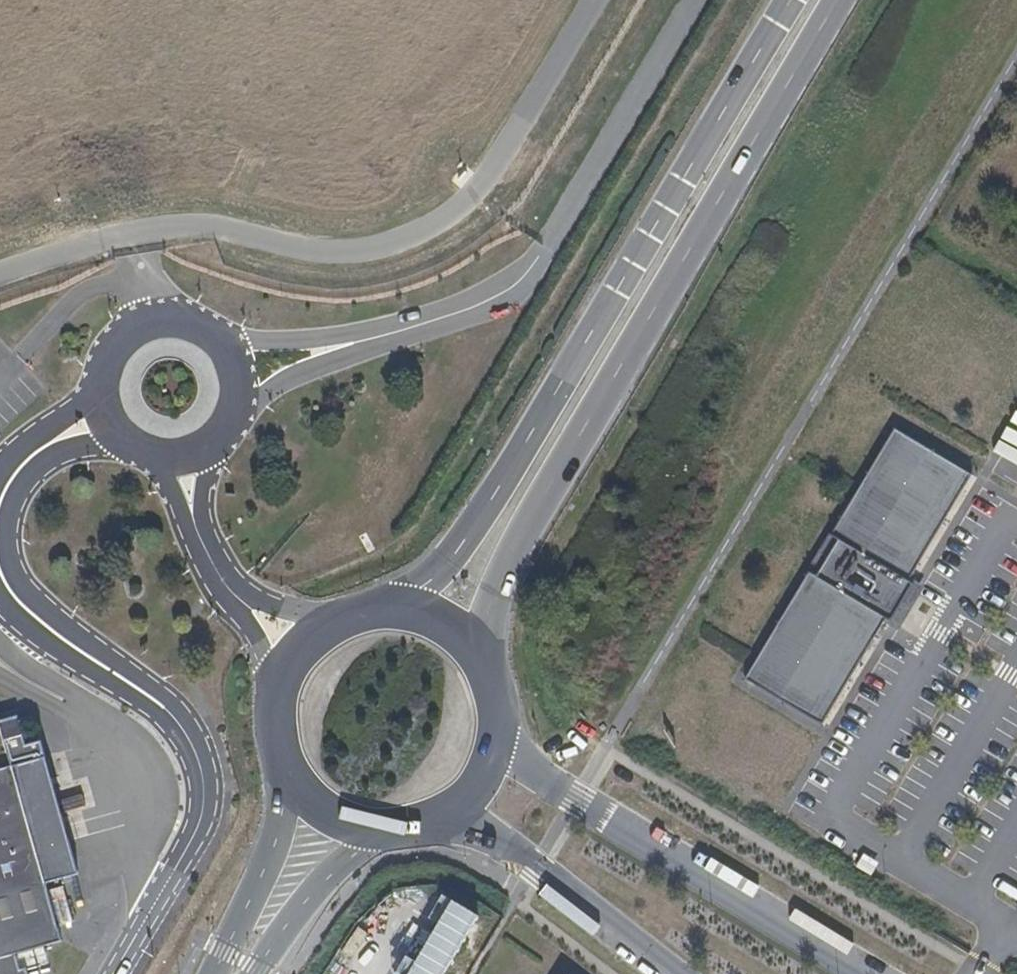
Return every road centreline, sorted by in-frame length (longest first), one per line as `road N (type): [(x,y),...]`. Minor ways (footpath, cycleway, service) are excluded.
road 1 (primary): [(480,656),(513,551),(841,0)]
road 2 (primary): [(791,0),(465,542),(440,573),(391,609)]
road 3 (unclassified): [(113,973),(201,818),(198,760),(157,701),(31,614),(0,571)]
road 4 (unclassified): [(856,973),(535,773),(498,735)]
road 5 (unclassified): [(178,458),(214,443),(236,409),(234,363),(206,331),(148,324),(115,347),(100,385),(109,424)]
road 6 (unclassified): [(443,816),(517,854),(669,973)]
road 7 (primary): [(288,768),(276,843),(211,973)]
road 8 (primary): [(258,973),(334,870),(388,831)]
road 9 (unclassified): [(0,506),(20,467),(45,448),(85,424),(109,424)]
road 10 (unclassified): [(178,458),(207,555),(228,589)]
road 11 (unclassified): [(353,614),(289,617),(247,605),(228,589)]
road 12 (unclassified): [(228,589),(265,646),(278,701)]
road 13 (primary): [(288,768),(323,810),(388,831)]

